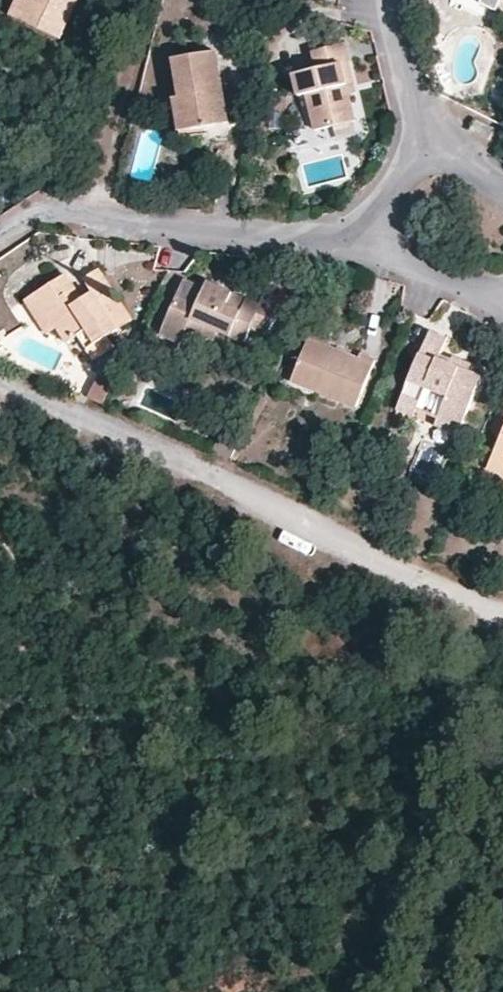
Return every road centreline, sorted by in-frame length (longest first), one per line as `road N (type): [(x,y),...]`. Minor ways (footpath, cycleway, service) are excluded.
road 1 (track): [(0,389),(197,469),(502,614)]
road 2 (residential): [(0,236),(56,209),(359,251)]
road 3 (residential): [(443,147),(395,62),(383,0)]
road 4 (residential): [(359,251),(502,309)]
road 5 (residential): [(359,251),(394,184),(443,147)]

